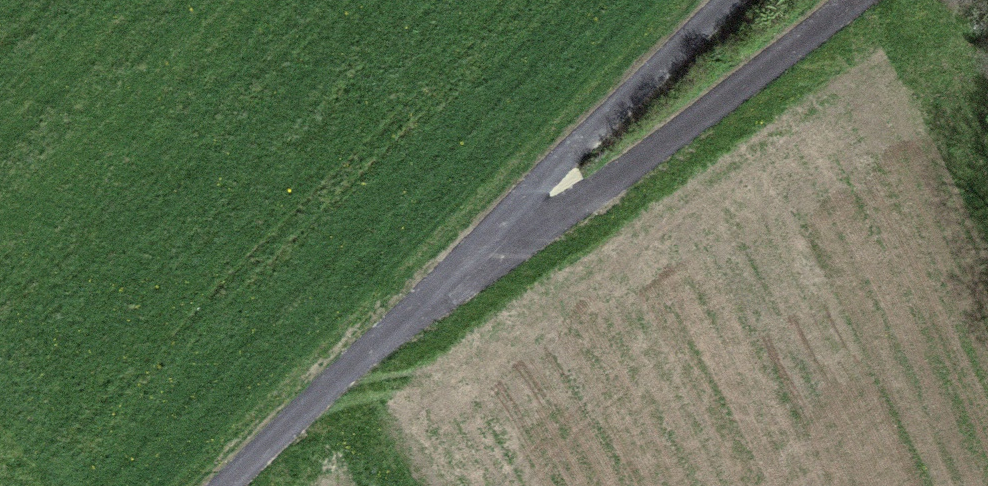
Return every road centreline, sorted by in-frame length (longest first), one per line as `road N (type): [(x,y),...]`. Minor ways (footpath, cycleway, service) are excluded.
road 1 (track): [(846,0),(387,329),(224,485)]
road 2 (track): [(387,329),(720,0)]

